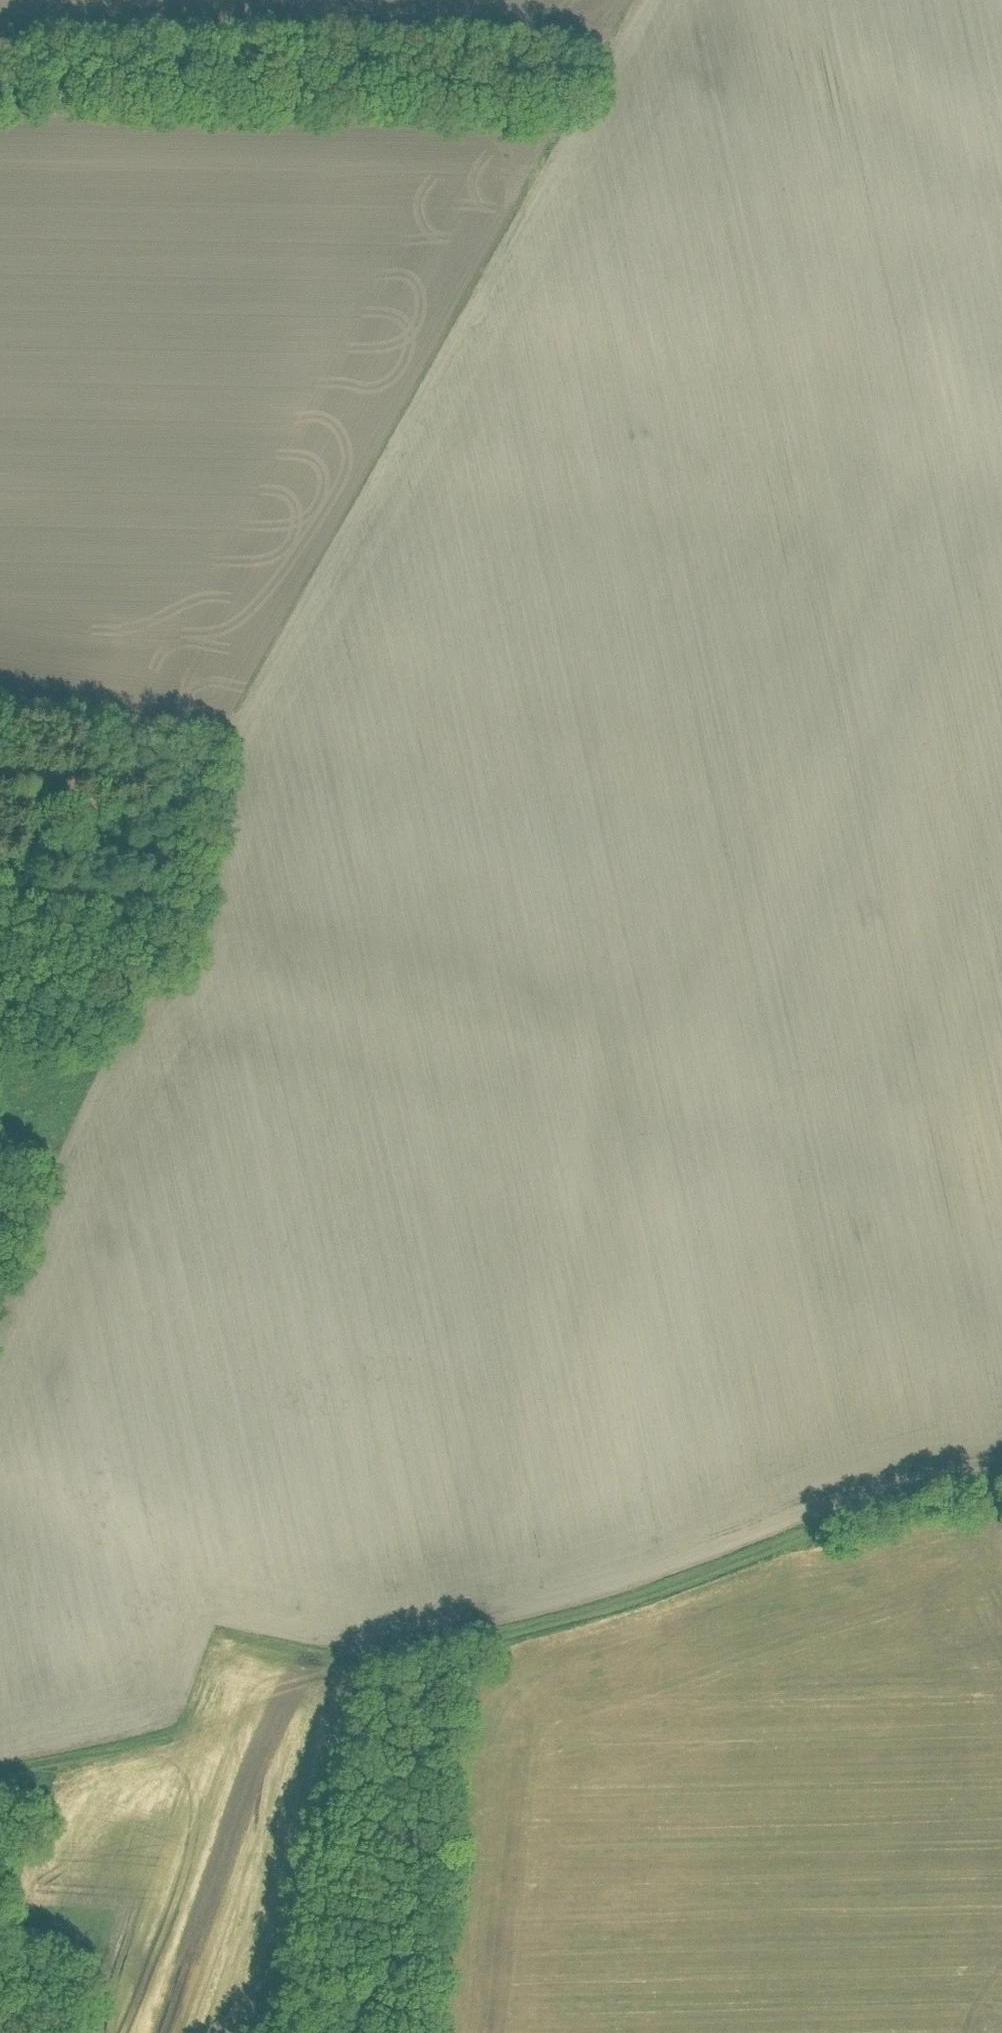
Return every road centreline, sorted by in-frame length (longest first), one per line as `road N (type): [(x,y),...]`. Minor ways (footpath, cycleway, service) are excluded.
road 1 (track): [(394,1668),(685,1582),(911,1497),(1001,1487)]

